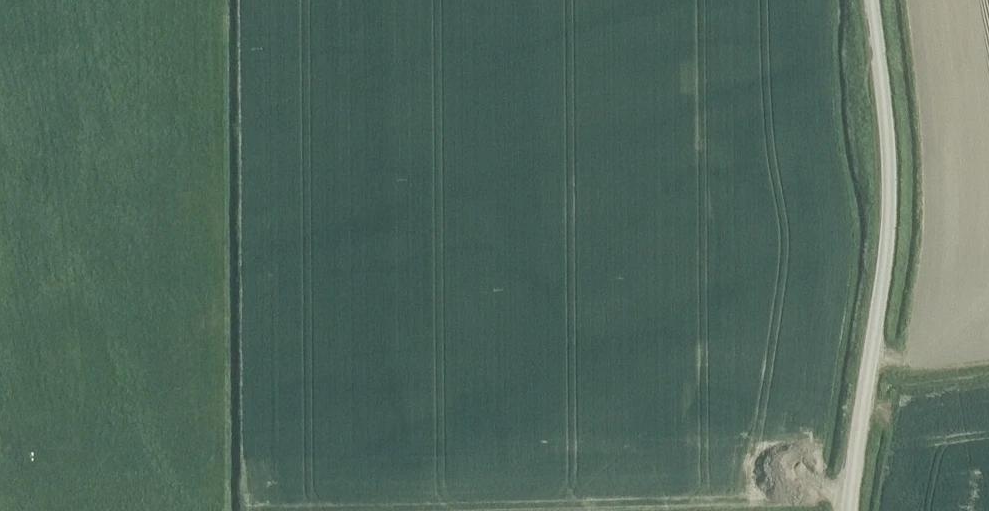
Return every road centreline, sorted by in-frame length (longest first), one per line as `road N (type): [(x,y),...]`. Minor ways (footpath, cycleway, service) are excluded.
road 1 (unclassified): [(847,510),(889,241),(890,149),(873,0)]

